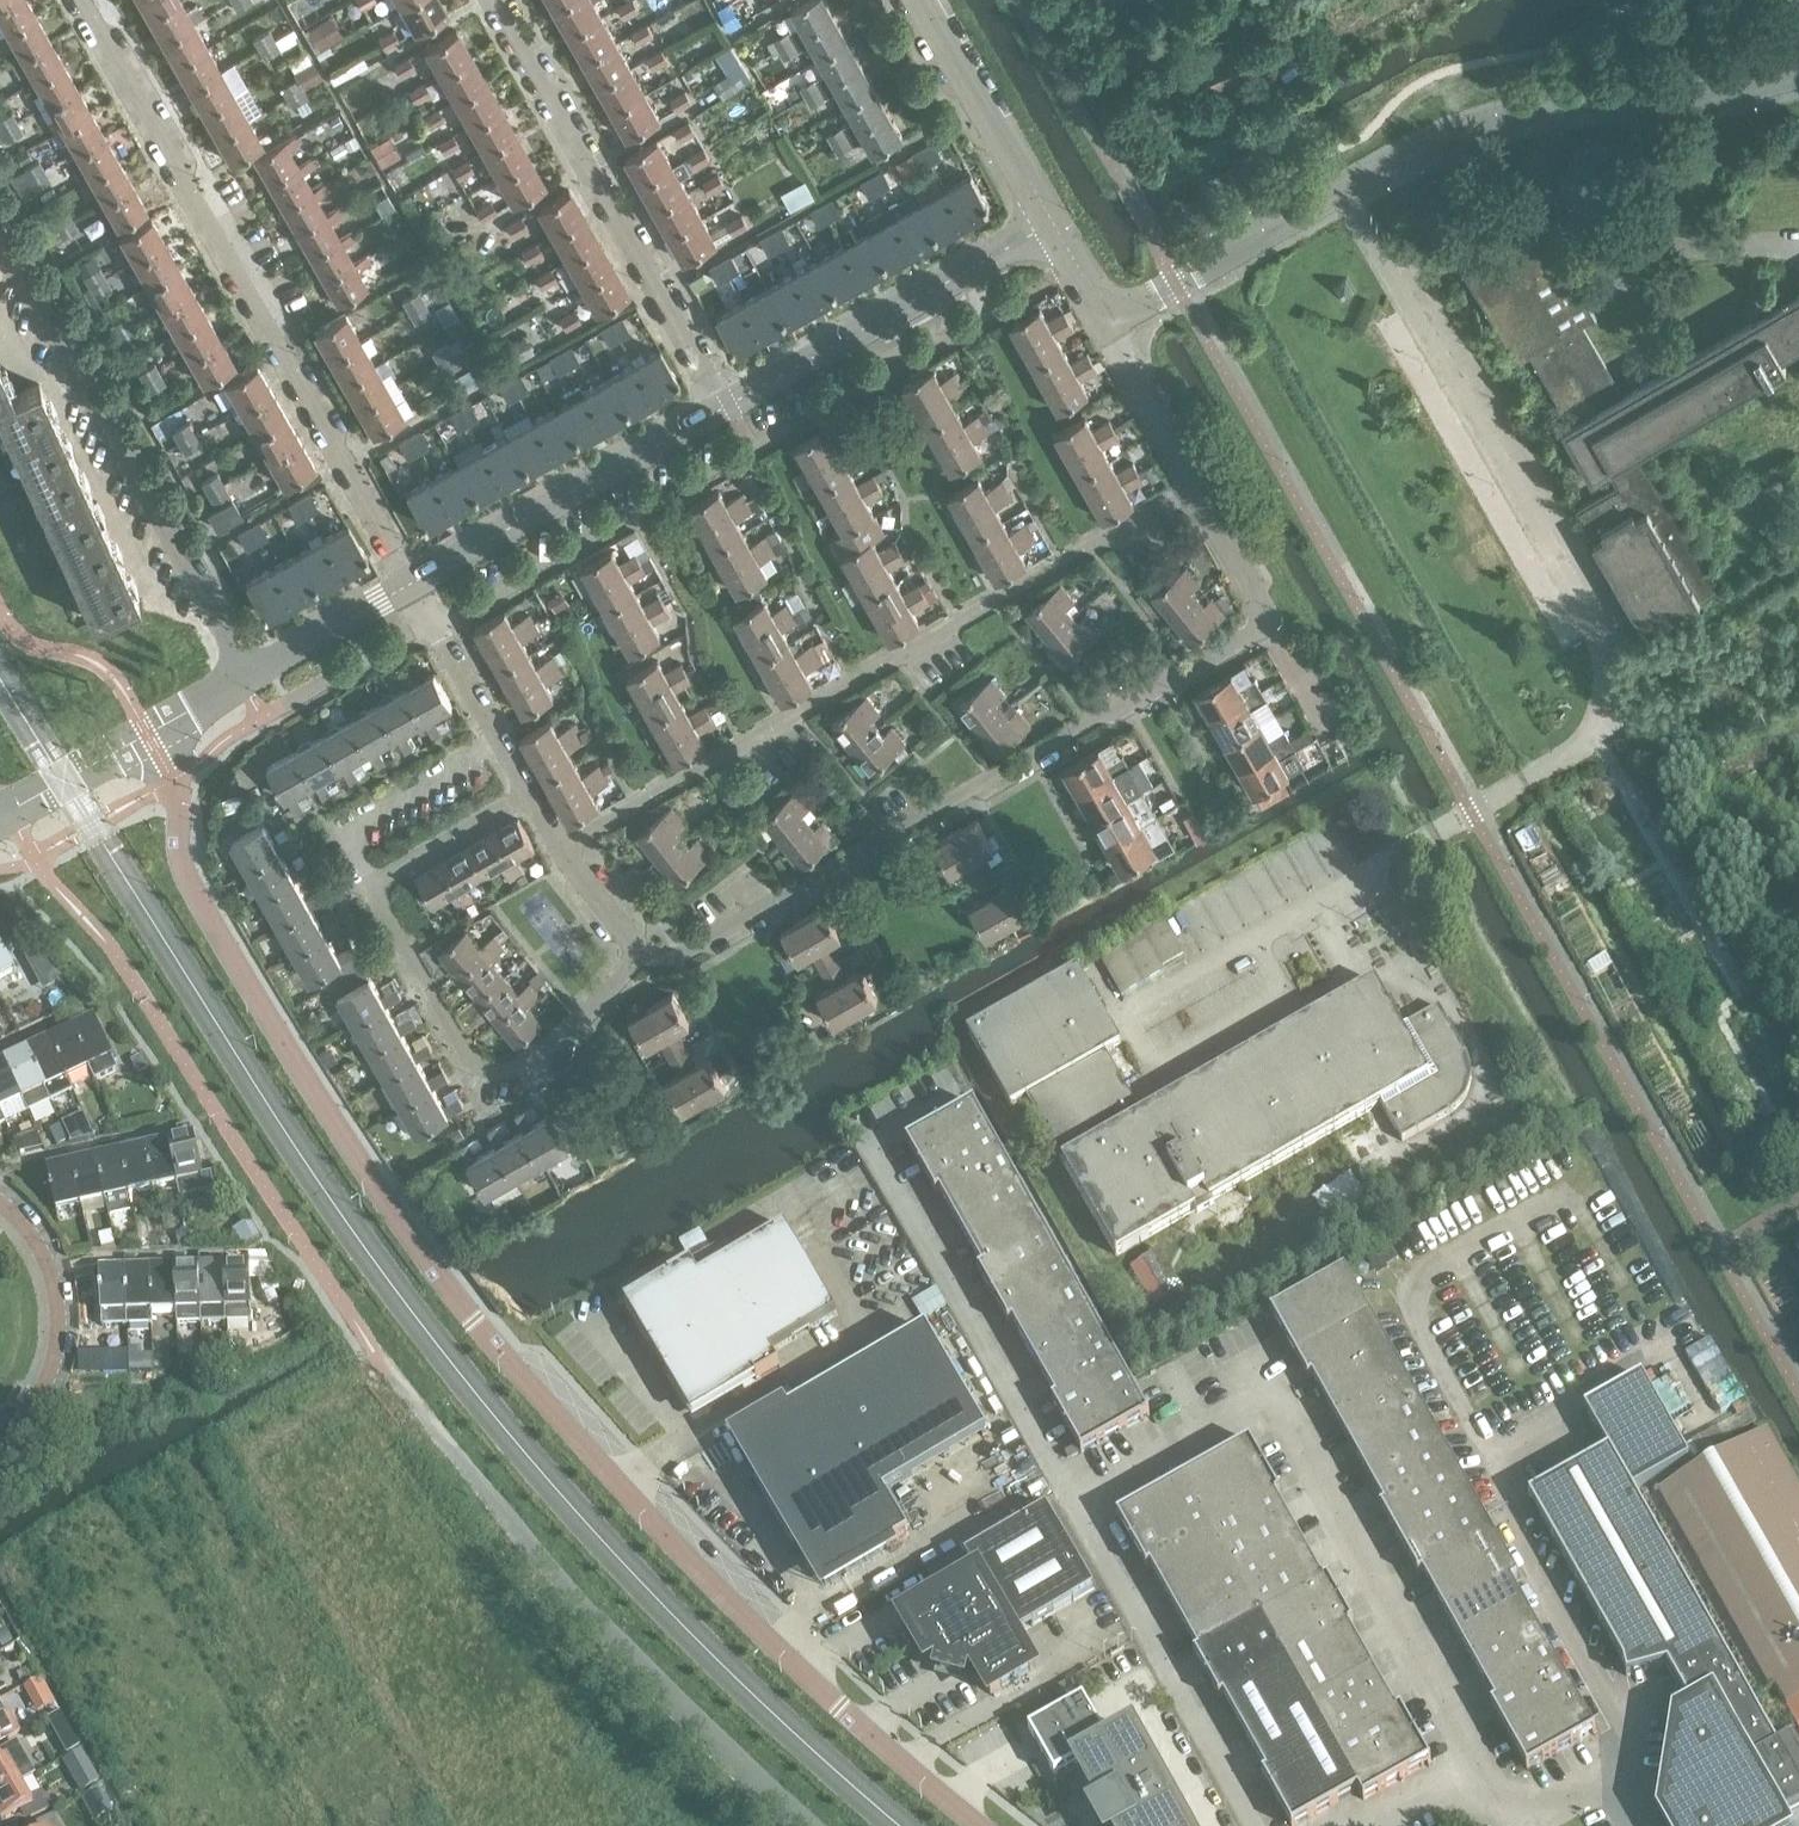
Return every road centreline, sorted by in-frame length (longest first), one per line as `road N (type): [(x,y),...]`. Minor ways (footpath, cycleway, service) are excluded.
road 1 (unclassified): [(984,1825),(859,1721),(629,1497),(416,1247),(338,1133),(190,881),(176,779),(149,733)]
road 2 (unclassified): [(1111,317),(1439,134),(1543,105),(1669,97),(1798,71)]
road 3 (residential): [(562,849),(1192,487)]
road 4 (residential): [(660,966),(1271,625)]
road 5 (residential): [(437,627),(988,313),(965,275)]
road 6 (residential): [(412,584),(81,0)]
road 7 (unclassified): [(1481,1769),(1260,1387),(1082,1493)]
road 8 (residential): [(660,966),(495,1073),(465,1073),(446,1057),(388,950),(369,897),(369,870),(526,787)]
road 9 (residential): [(0,240),(245,677)]
road 10 (unclassified): [(727,409),(494,0)]
road 11 (unclassified): [(1082,1493),(880,1156)]
road 12 (unclassified): [(1253,1825),(1082,1493)]
road 13 (residential): [(412,584),(727,409)]
road 14 (residential): [(0,1205),(31,1239),(49,1275),(57,1347),(42,1395),(0,1444)]
road 15 (residential): [(727,409),(965,275)]
road 16 (unclassified): [(1058,223),(929,0)]
road 17 (unclassified): [(1637,1825),(1612,1781),(1518,1818),(1481,1769)]
road 18 (residential): [(245,677),(412,584)]
road 19 (unclassified): [(1192,487),(1125,367),(1111,317)]
road 20 (residential): [(526,787),(437,627)]
road 21 (residential): [(1,817),(149,733)]
road 22 (unclassified): [(1271,625),(1192,487)]
road 23 (residential): [(660,966),(562,849)]
road 24 (unclassified): [(1481,1769),(1361,1825)]

